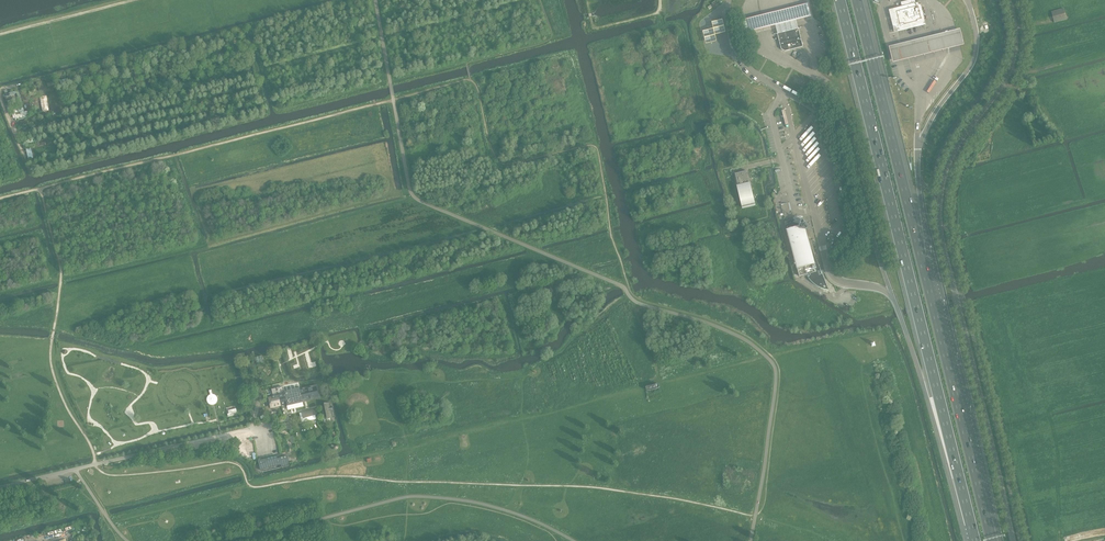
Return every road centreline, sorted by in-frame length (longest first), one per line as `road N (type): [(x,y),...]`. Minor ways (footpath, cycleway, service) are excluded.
road 1 (unclassified): [(1013,540),(938,216),(943,173),(1012,63),(1009,0)]
road 2 (motorway): [(840,0),(971,525)]
road 3 (motorway): [(992,540),(924,268)]
road 4 (motorway): [(924,268),(857,0)]
road 5 (motorway): [(890,293),(971,525)]

